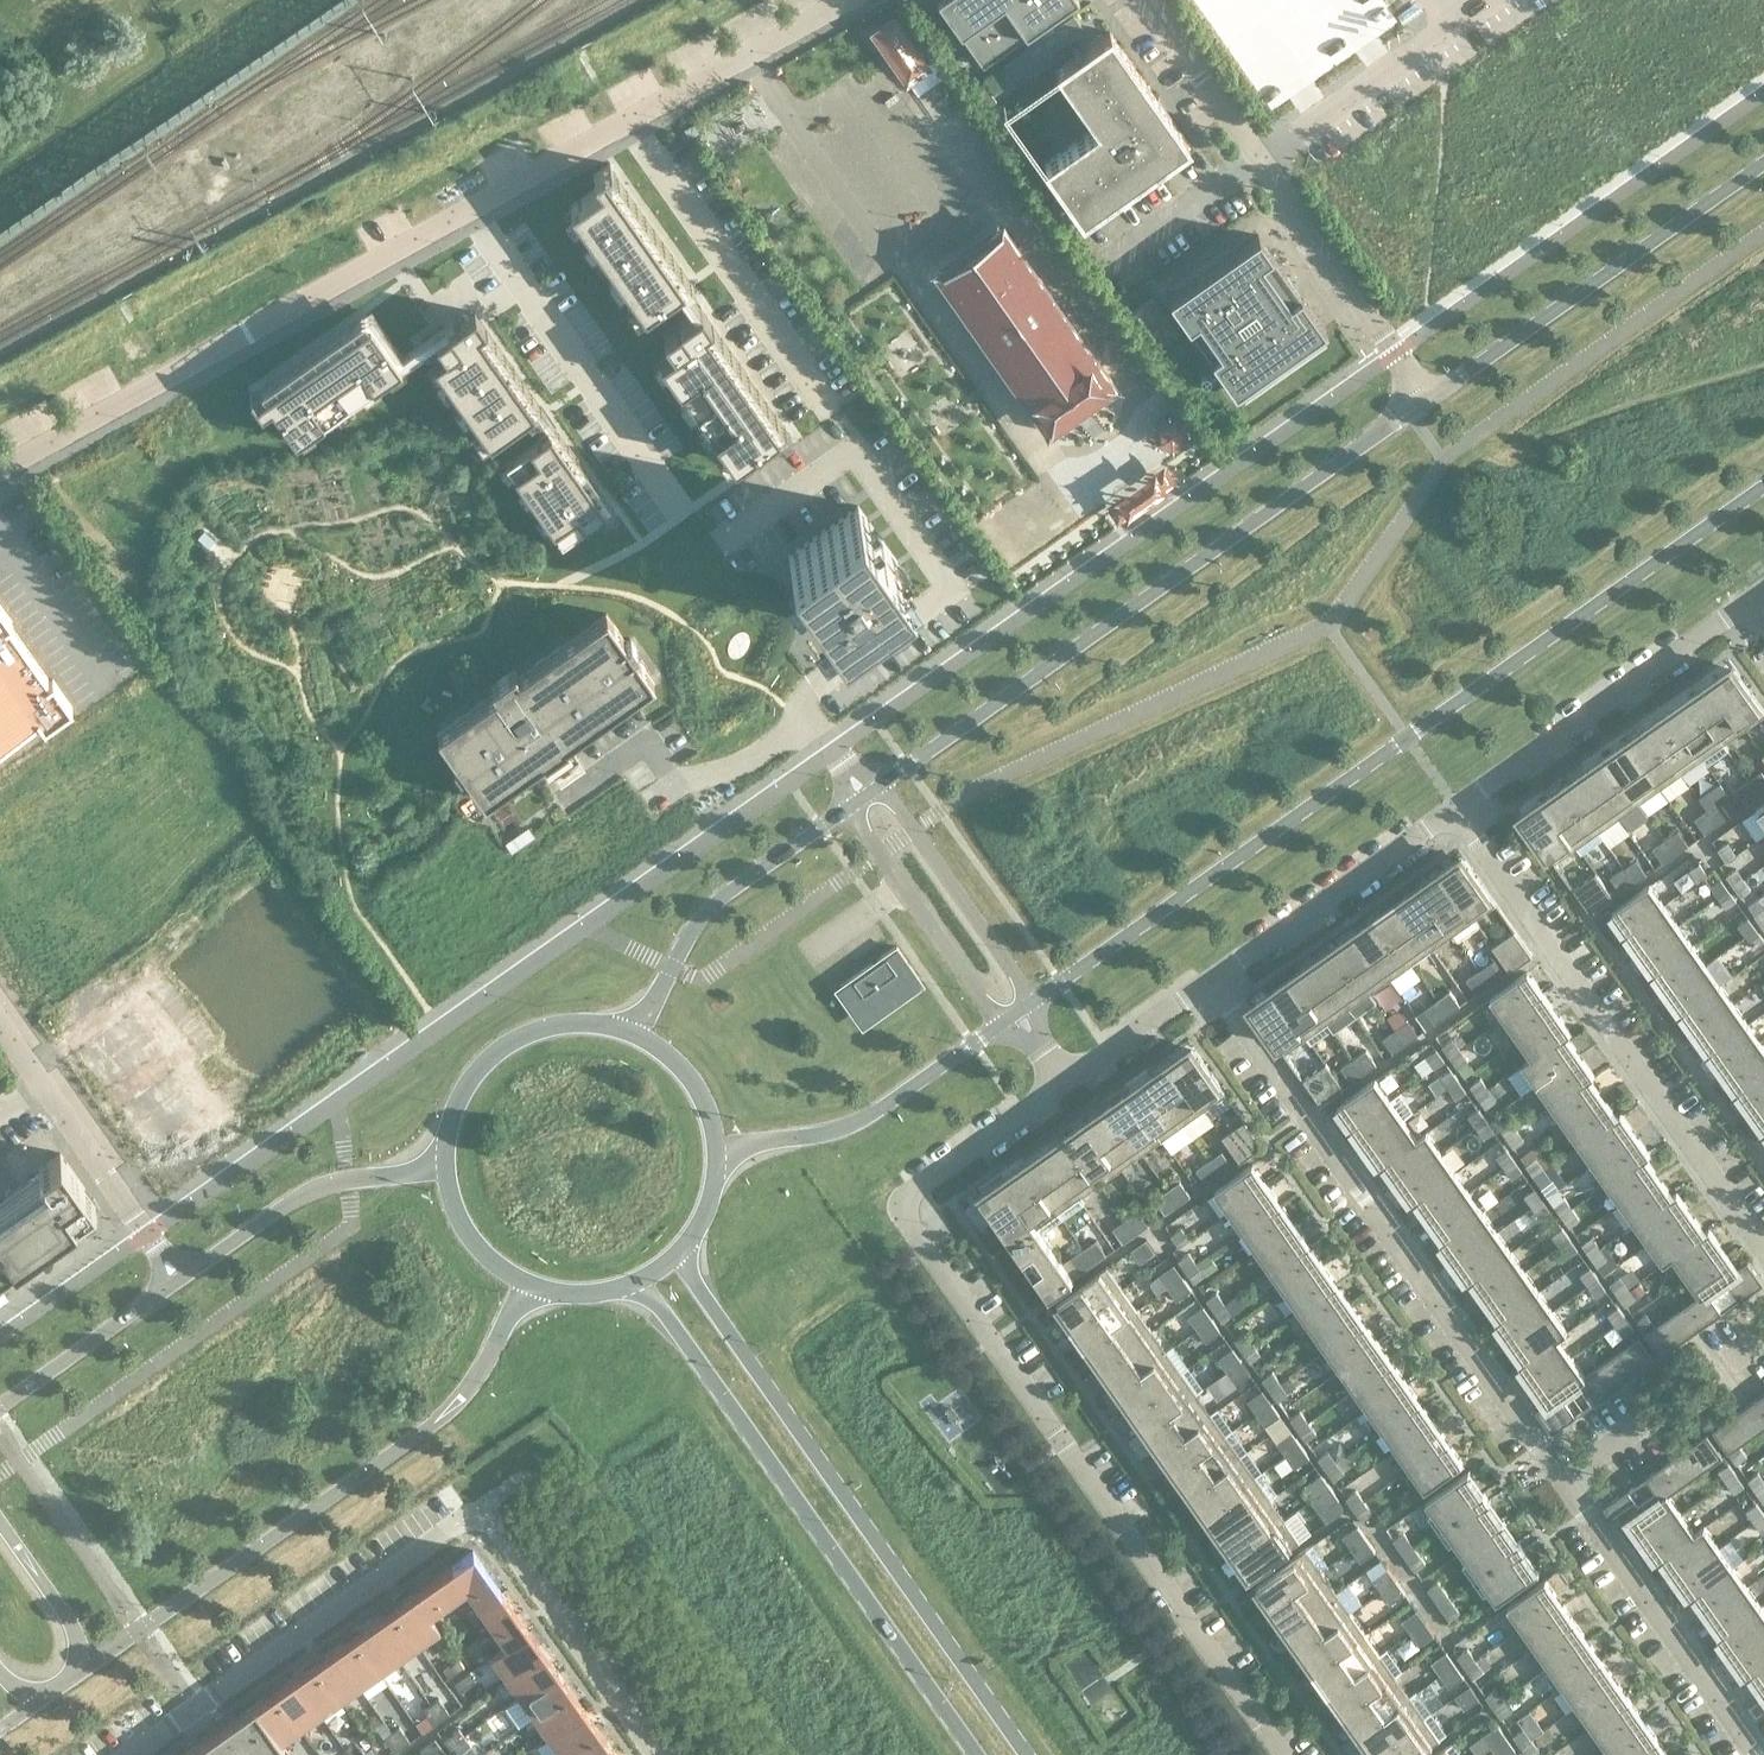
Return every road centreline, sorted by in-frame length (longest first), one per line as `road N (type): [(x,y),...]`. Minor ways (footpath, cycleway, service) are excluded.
road 1 (secondary): [(1036,998),(1763,486)]
road 2 (residential): [(1068,1082),(899,1204),(1283,1754)]
road 3 (secondary): [(1424,398),(882,783)]
road 4 (secondary): [(1026,1754),(693,1282),(684,1246)]
road 5 (residential): [(1562,1479),(1211,983)]
road 6 (secondary): [(84,1669),(461,1402),(534,1286)]
road 7 (secondary): [(621,1288),(670,1321),(976,1754)]
road 8 (residential): [(1763,1248),(1458,807)]
road 9 (residential): [(470,214),(0,468)]
road 10 (residential): [(800,716),(806,692),(949,586),(854,451),(725,543)]
road 11 (residential): [(1148,0),(1424,398)]
road 12 (secondary): [(1763,161),(1424,398)]
road 13 (residential): [(130,1754),(464,1519)]
road 14 (residential): [(1753,599),(1458,807)]
road 15 (residential): [(470,214),(675,506)]
road 16 (residential): [(627,121),(832,410)]
road 17 (residential): [(1756,1754),(1562,1479)]
road 18 (secondary): [(716,1178),(741,1149),(850,1126),(1001,1025)]
road 19 (secondary): [(850,809),(713,904),(633,1032)]
road 20 (residential): [(0,1023),(180,1279)]
road 21 (residential): [(656,1754),(495,1524),(464,1519)]
road 22 (residential): [(1458,807),(1211,983)]
road 23 (secondary): [(444,1156),(301,1196),(180,1279)]
road 24 (secondary): [(633,1032),(590,1022),(546,1026),(506,1044),(473,1074),(452,1113),(444,1156)]
road 25 (residential): [(1036,998),(882,783)]
road 26 (residential): [(850,809),(1001,1025)]
road 27 (residential): [(839,0),(627,121)]
road 28 (secondary): [(180,1279),(0,1406)]
road 29 (residential): [(627,121),(470,214)]
road 30 (secondary): [(716,1178),(707,1107),(689,1076),(633,1032)]
road 31 (residential): [(1211,983),(1068,1082)]
road 32 (secondary): [(84,1669),(73,1631),(0,1526)]
road 33 (secondary): [(444,1156),(460,1221),(504,1270),(534,1286)]
road 34 (residential): [(673,786),(763,752),(800,716)]

